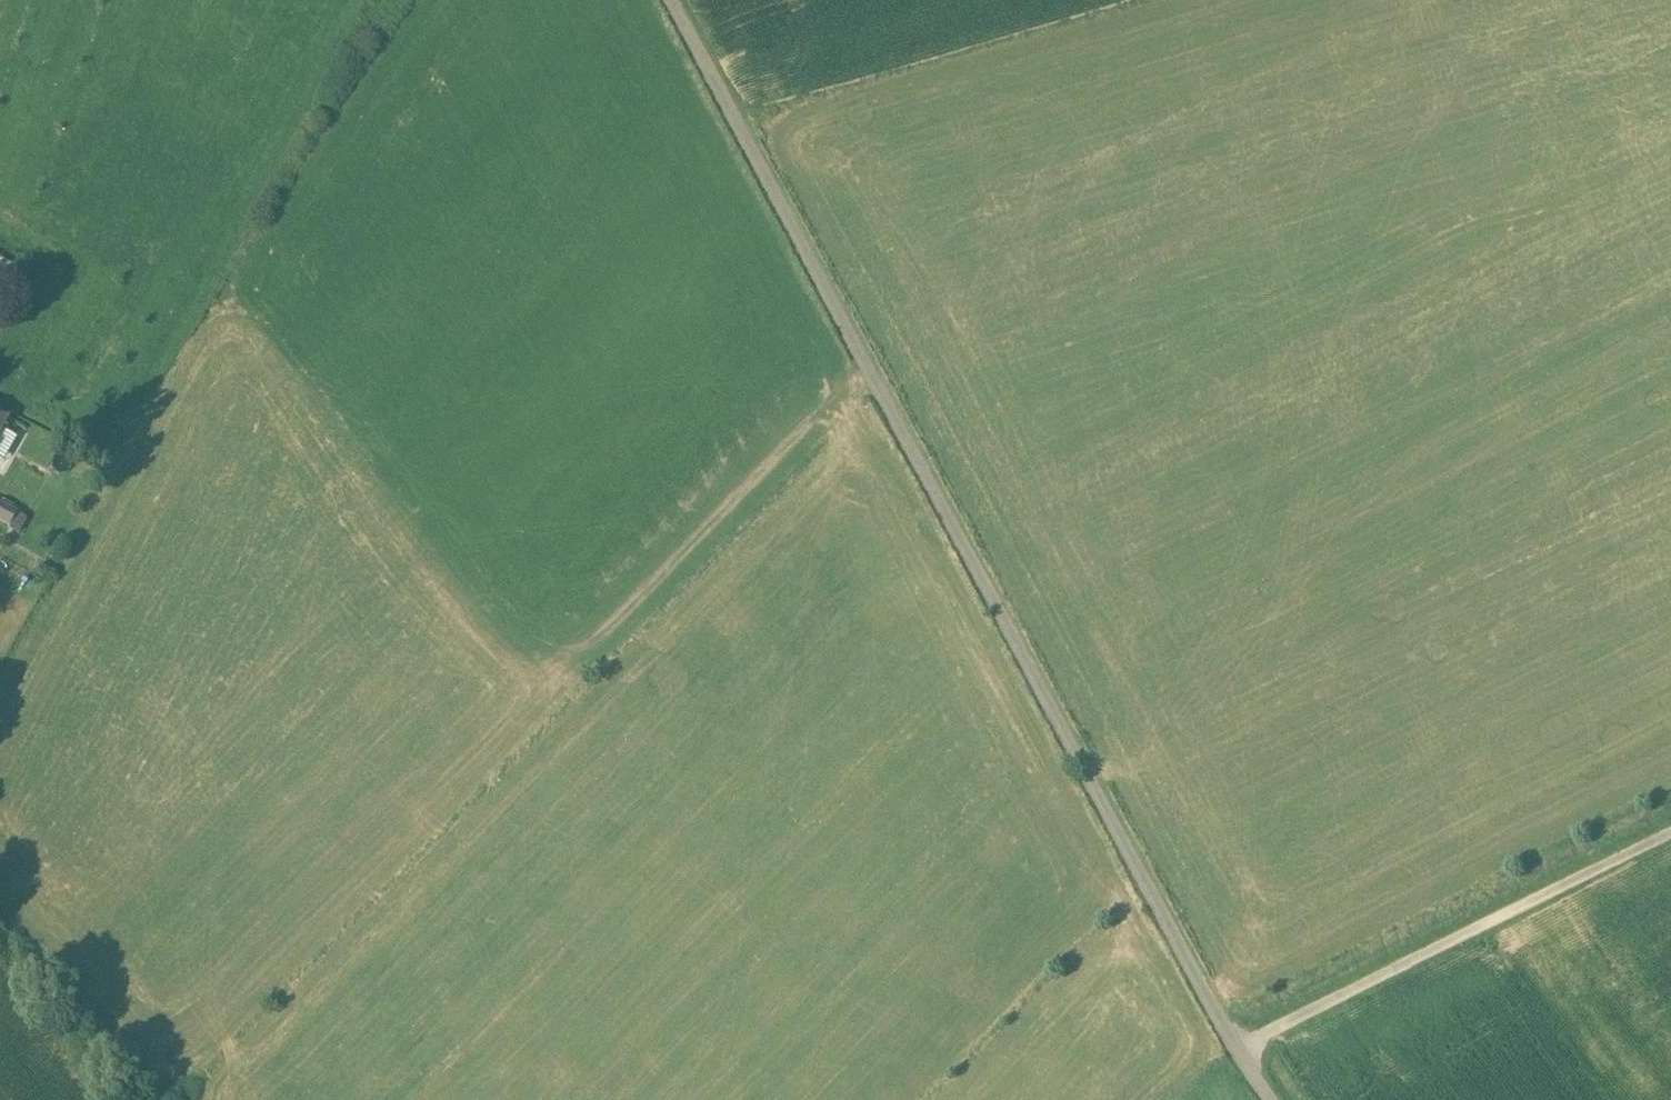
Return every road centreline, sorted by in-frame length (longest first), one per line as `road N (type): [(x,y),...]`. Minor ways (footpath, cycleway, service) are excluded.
road 1 (unclassified): [(1278,1099),(1239,1046),(677,0)]
road 2 (track): [(1239,1046),(1670,832)]

